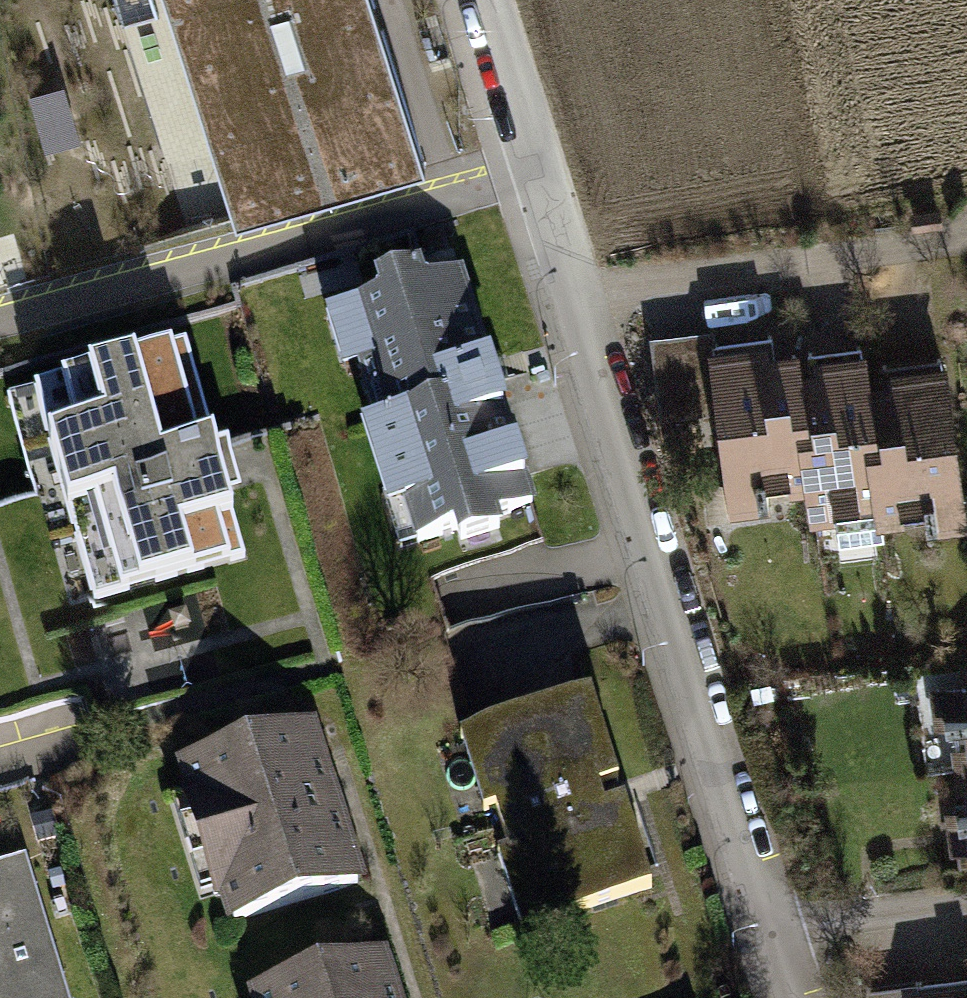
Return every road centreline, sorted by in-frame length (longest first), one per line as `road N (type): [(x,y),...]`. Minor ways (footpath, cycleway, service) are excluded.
road 1 (residential): [(579,293),(776,925)]
road 2 (residential): [(579,293),(966,234)]
road 3 (residential): [(485,0),(579,293)]
road 4 (residential): [(776,925),(966,899)]

